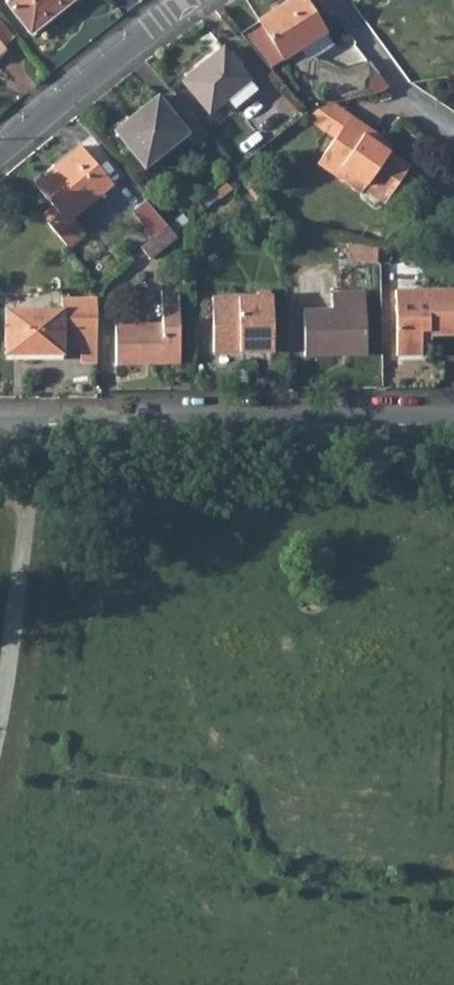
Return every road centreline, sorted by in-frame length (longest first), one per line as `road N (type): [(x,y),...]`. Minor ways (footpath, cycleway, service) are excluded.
road 1 (tertiary): [(0,425),(453,411)]
road 2 (residential): [(197,0),(0,146)]

